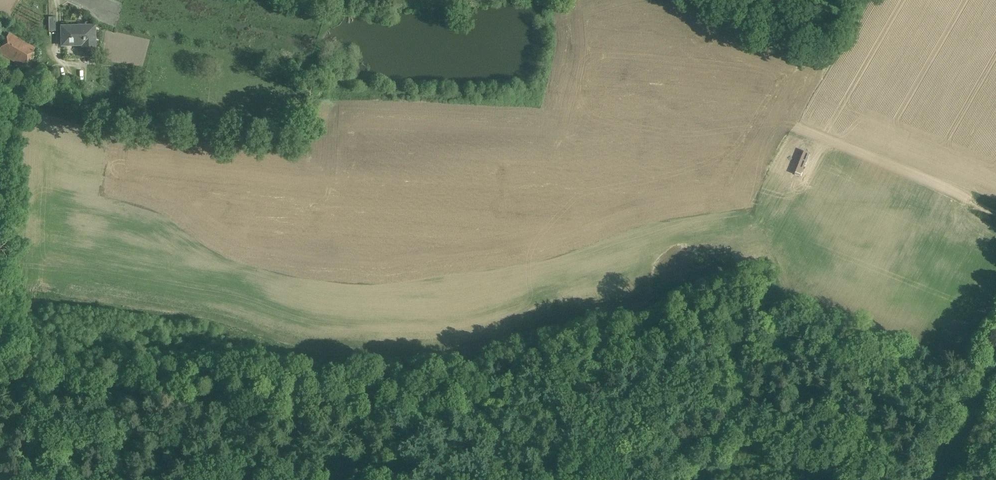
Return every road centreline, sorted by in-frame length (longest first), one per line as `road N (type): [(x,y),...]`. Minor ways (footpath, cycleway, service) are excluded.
road 1 (tertiary): [(939,479),(995,367)]

